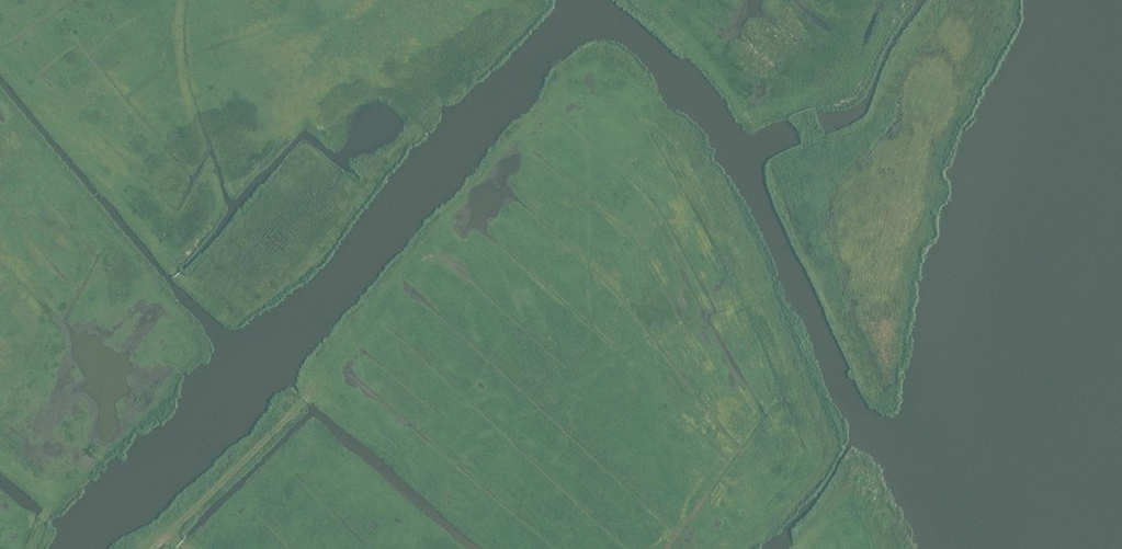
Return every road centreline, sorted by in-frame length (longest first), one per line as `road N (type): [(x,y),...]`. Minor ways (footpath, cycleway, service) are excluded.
road 1 (track): [(312,393),(150,548)]

